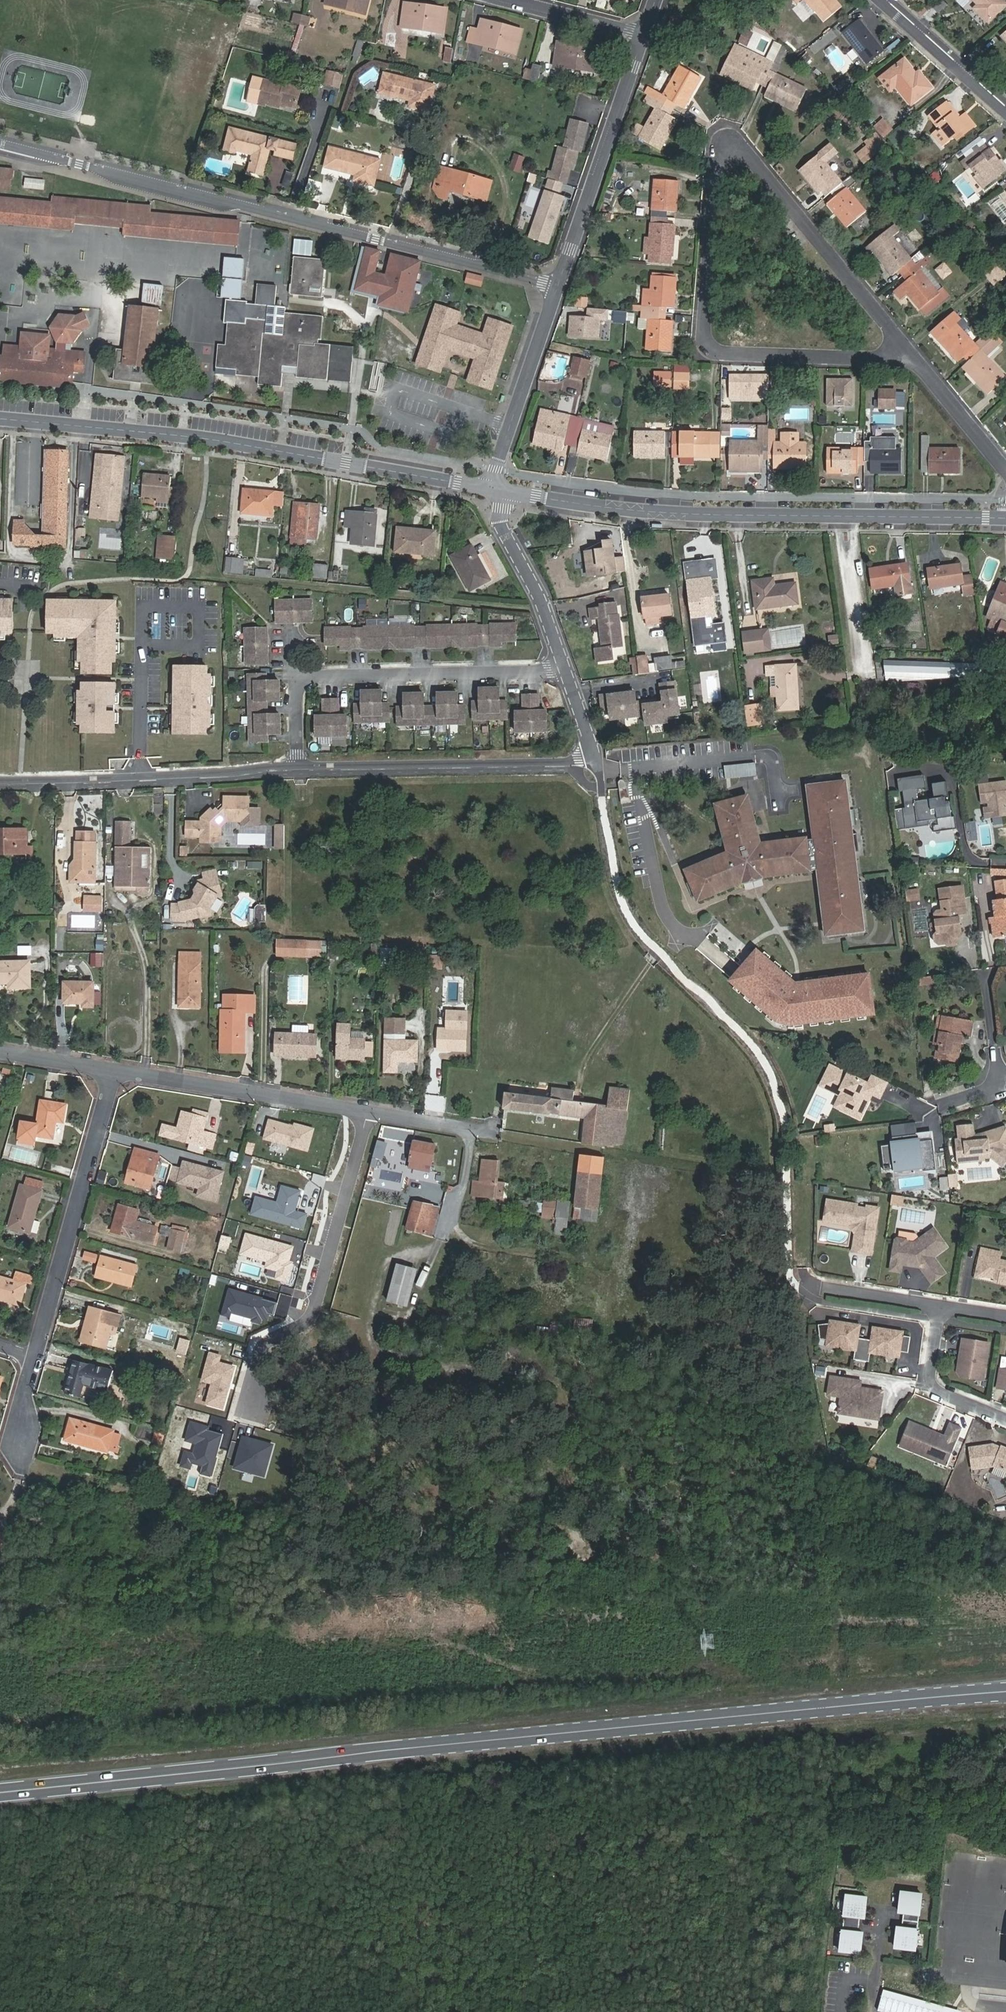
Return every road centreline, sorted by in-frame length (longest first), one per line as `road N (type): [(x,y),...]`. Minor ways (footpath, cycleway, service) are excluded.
road 1 (primary): [(0,1793),(1005,1689)]
road 2 (track): [(599,2011),(384,1953),(226,1896),(0,1892)]
road 3 (residential): [(0,143),(560,287)]
road 4 (residential): [(925,363),(744,150),(727,144),(717,151),(704,337),(716,352)]
road 5 (tertiary): [(505,491),(666,513),(1005,518)]
road 6 (tertiary): [(0,419),(207,439),(489,489)]
road 7 (residential): [(245,1400),(261,1345),(312,1319),(366,1110)]
road 8 (residential): [(297,766),(595,763)]
road 9 (residential): [(120,1070),(35,1355)]
road 10 (residential): [(0,780),(297,766)]
road 11 (residential): [(452,1219),(463,1238),(493,1250),(610,1263),(628,1253),(644,1171)]
road 12 (residential): [(560,287),(648,30)]
road 13 (residential): [(565,670),(297,679)]
road 14 (residential): [(120,1070),(366,1110)]
road 15 (residential): [(489,489),(560,287)]
road 16 (residential): [(716,352),(925,363)]
road 17 (residential): [(505,491),(500,523),(565,670)]
road 18 (residential): [(878,0),(1005,116)]
road 19 (residential): [(941,1308),(931,1385),(1005,1417)]
road 20 (residential): [(1005,471),(925,363)]
road 21 (residential): [(648,30),(525,0)]
road 22 (residential): [(0,1051),(120,1070)]

